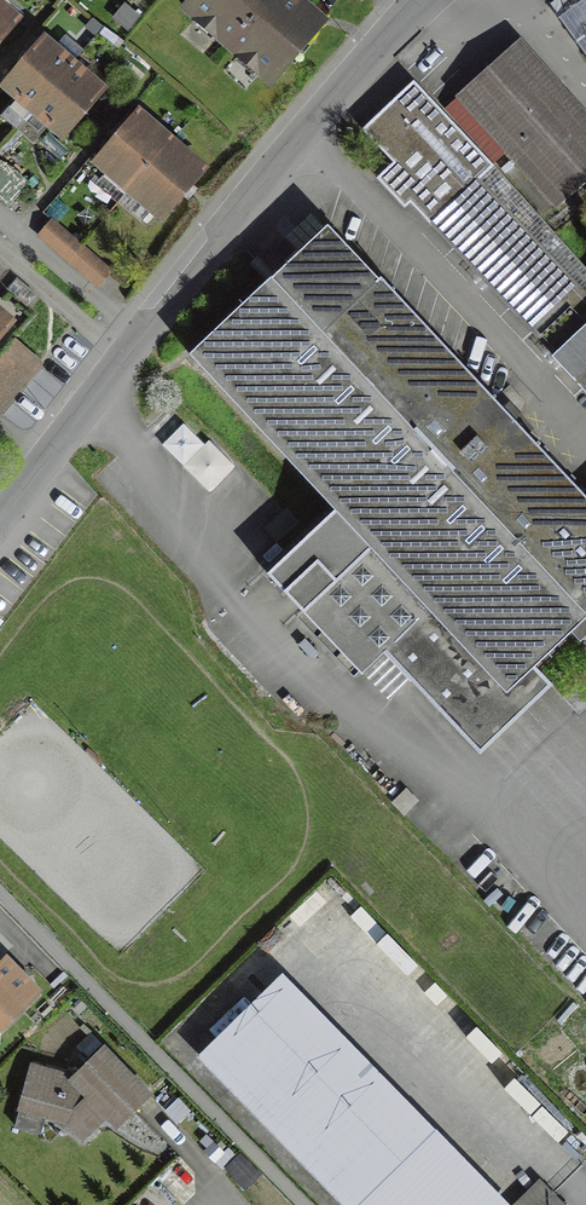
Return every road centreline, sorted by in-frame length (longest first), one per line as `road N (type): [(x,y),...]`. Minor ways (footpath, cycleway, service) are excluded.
road 1 (residential): [(408,0),(0,524)]

